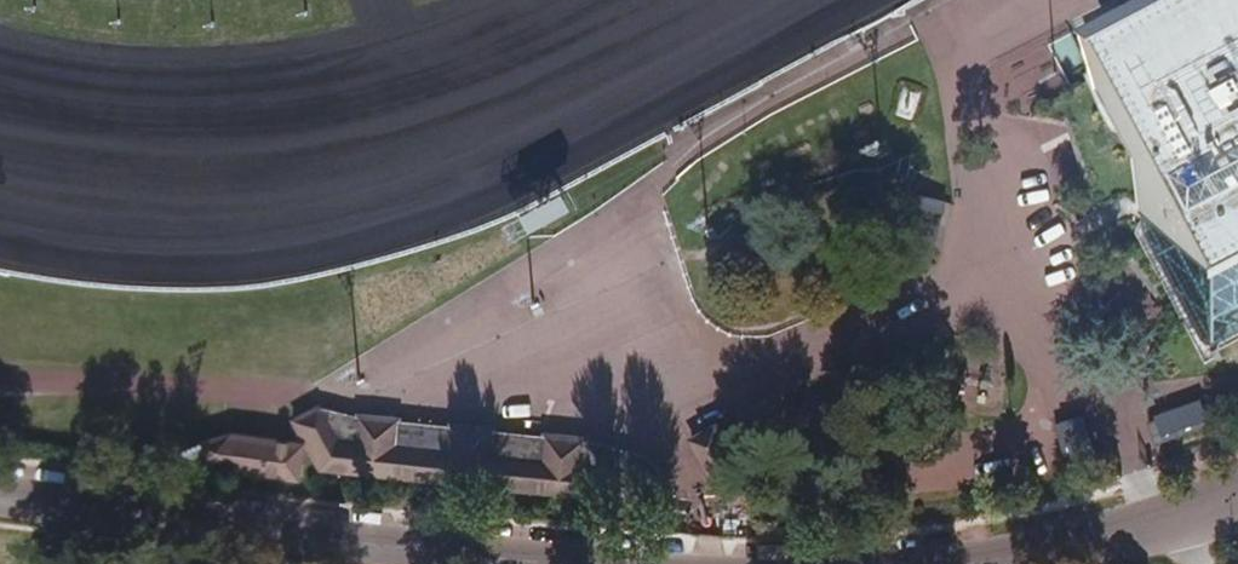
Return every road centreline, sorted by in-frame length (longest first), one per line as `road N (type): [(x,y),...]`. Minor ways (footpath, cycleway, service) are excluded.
road 1 (residential): [(0,497),(552,563)]
road 2 (residential): [(976,563),(1237,502)]

